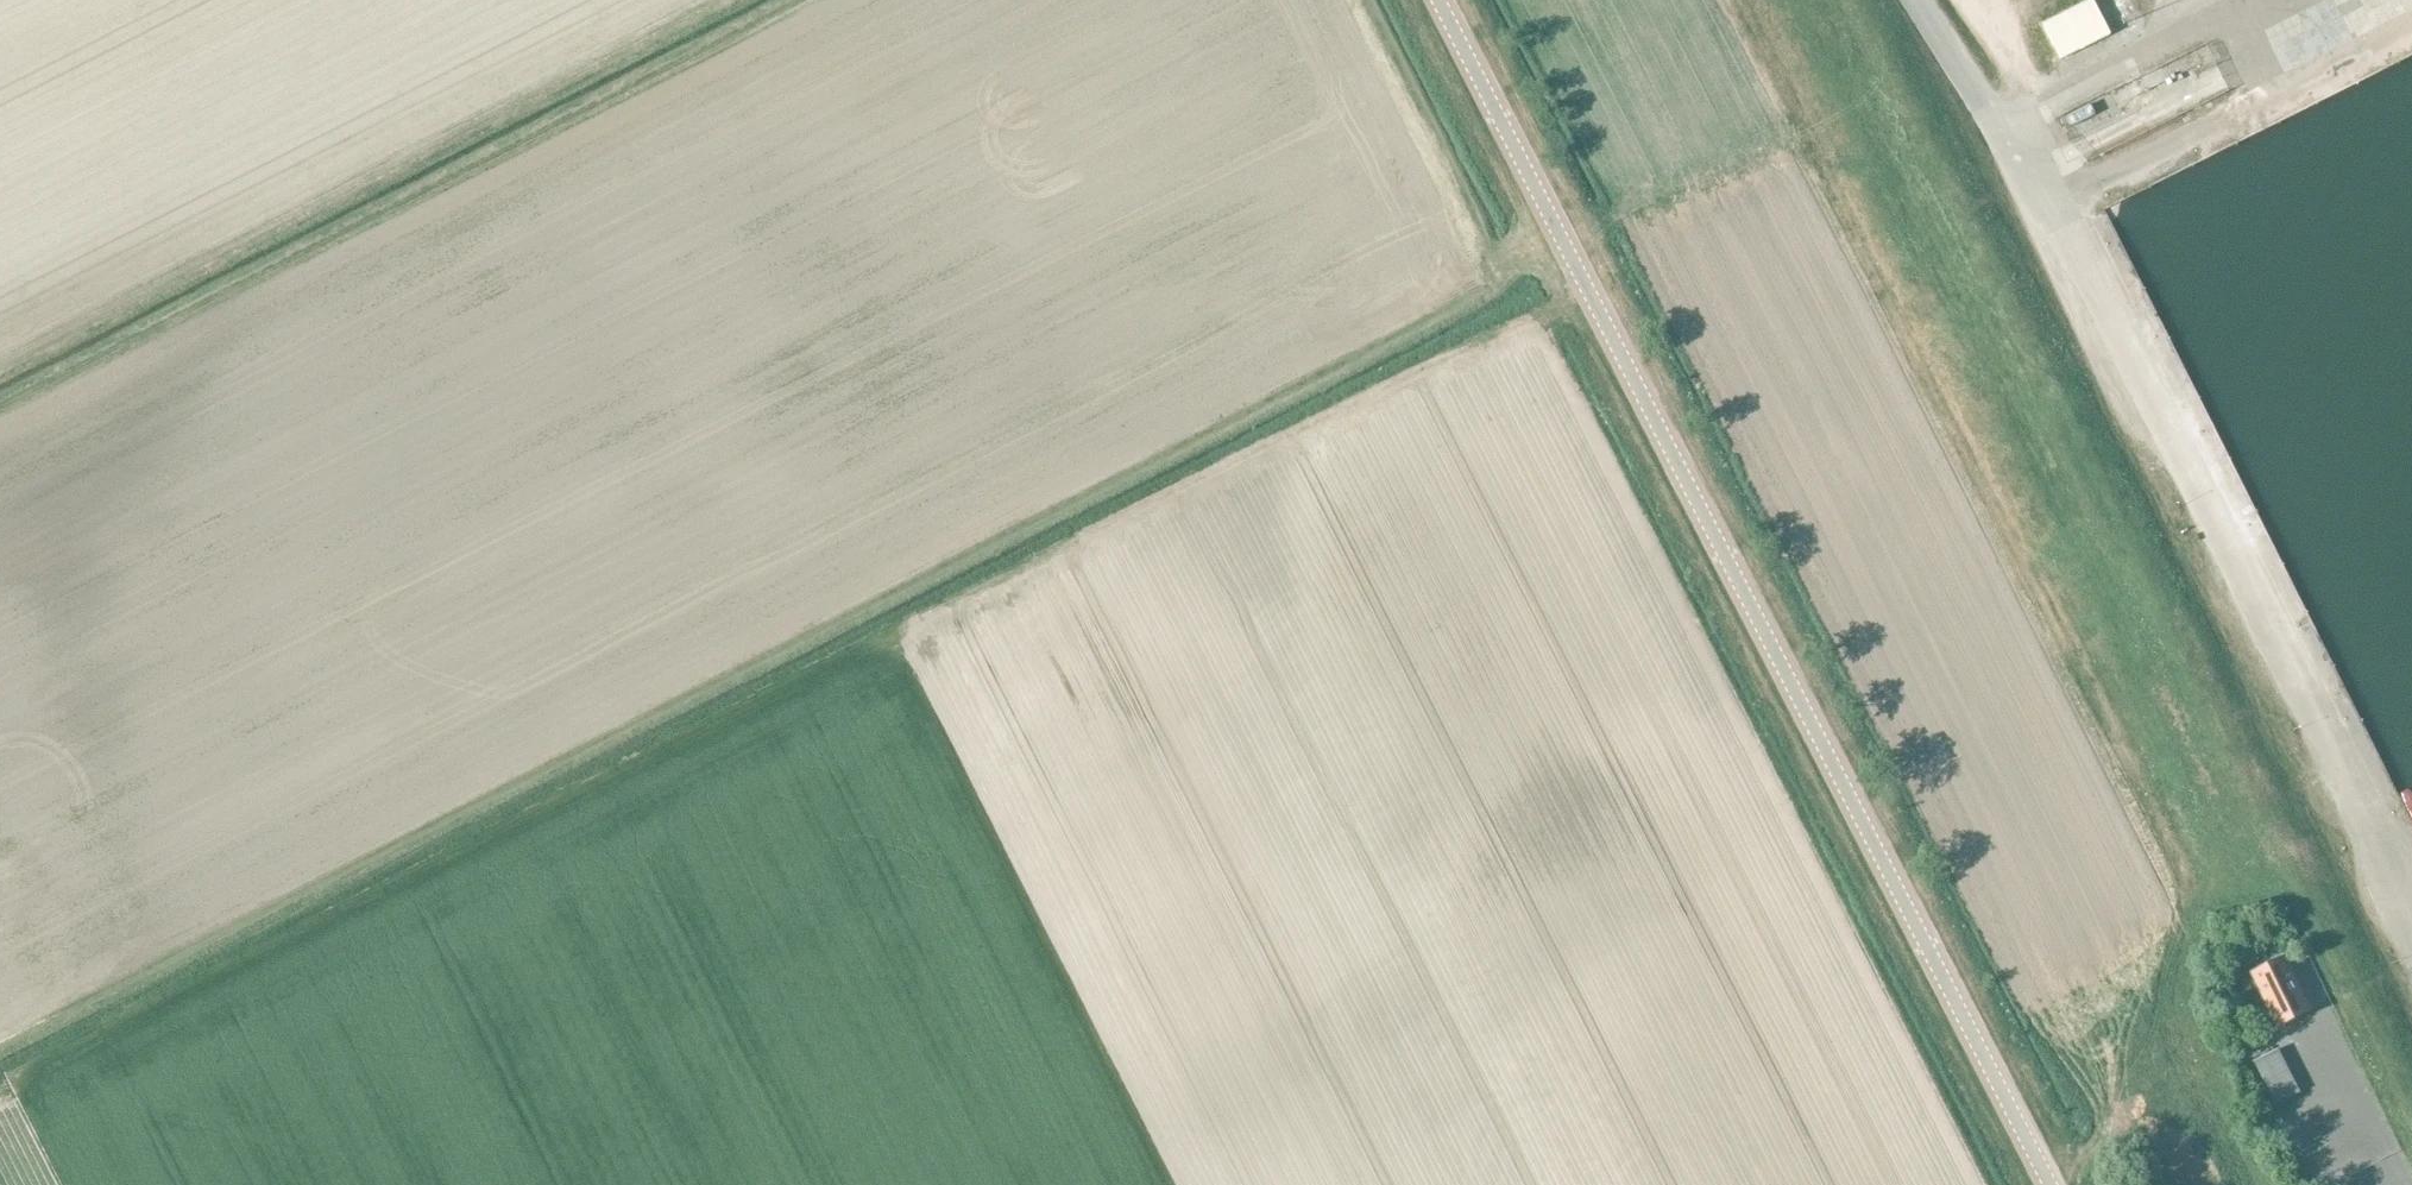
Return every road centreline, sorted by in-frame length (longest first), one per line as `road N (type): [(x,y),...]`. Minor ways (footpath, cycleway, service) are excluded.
road 1 (tertiary): [(2048,1184),(1438,0)]
road 2 (unclassified): [(2411,933),(2369,809),(2101,286),(2006,120),(1924,0)]

